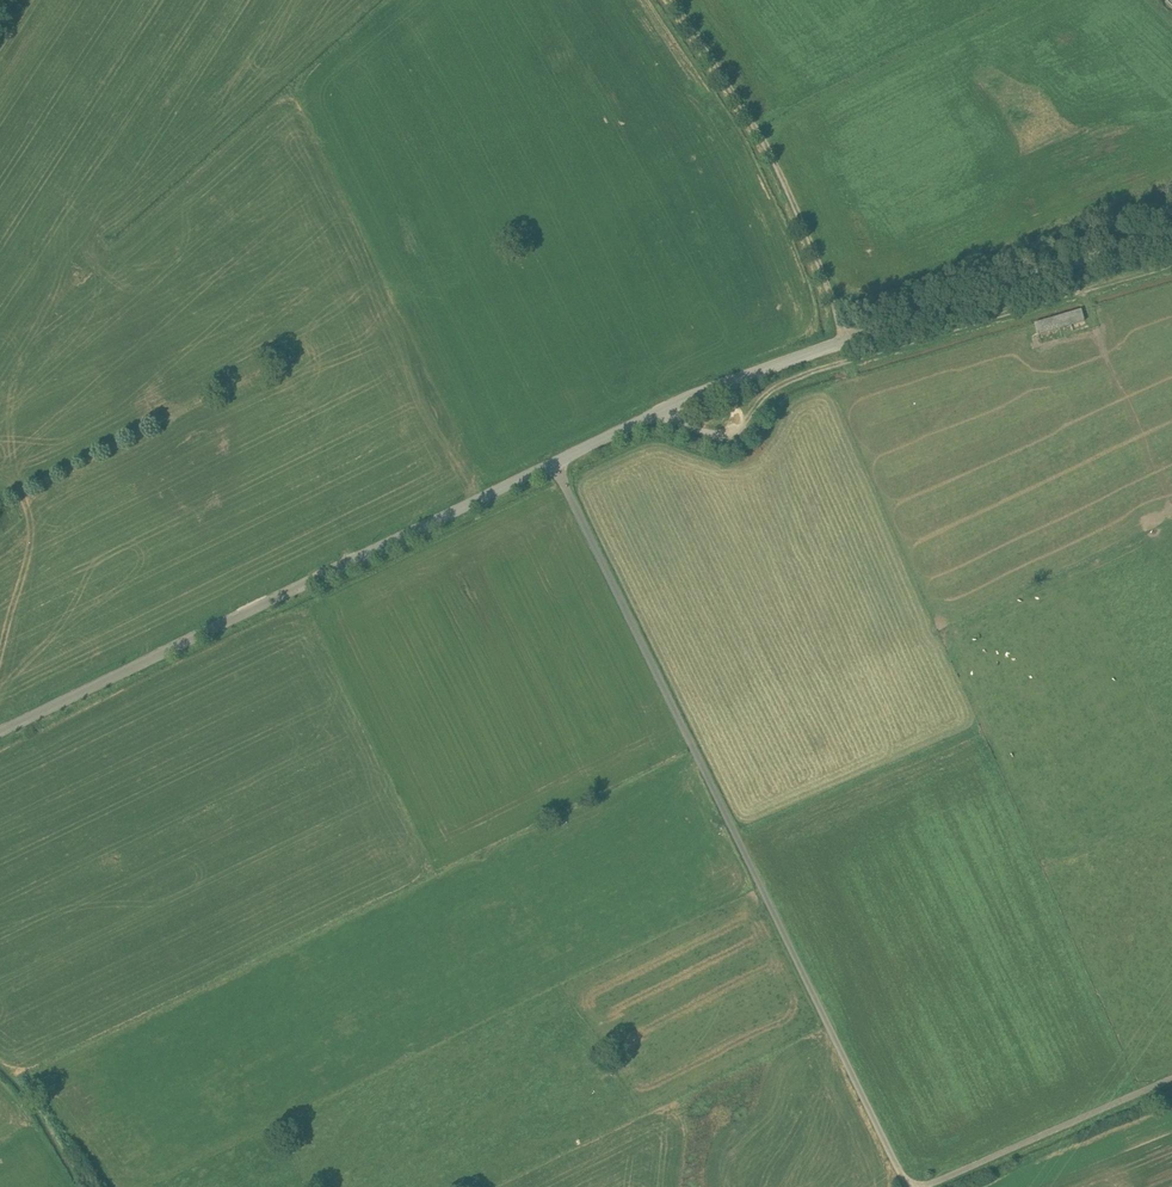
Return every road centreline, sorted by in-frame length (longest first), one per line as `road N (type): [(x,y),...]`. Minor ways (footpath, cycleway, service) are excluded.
road 1 (unclassified): [(909,1186),(552,463)]
road 2 (unclassified): [(552,463),(751,373),(1171,228)]
road 3 (unclassified): [(552,463),(0,727)]
road 4 (track): [(667,407),(711,438),(732,433),(772,389),(798,376),(1171,263)]
road 5 (track): [(671,0),(761,140),(824,281),(842,343)]
road 6 (unclassified): [(1171,1078),(921,1186)]

